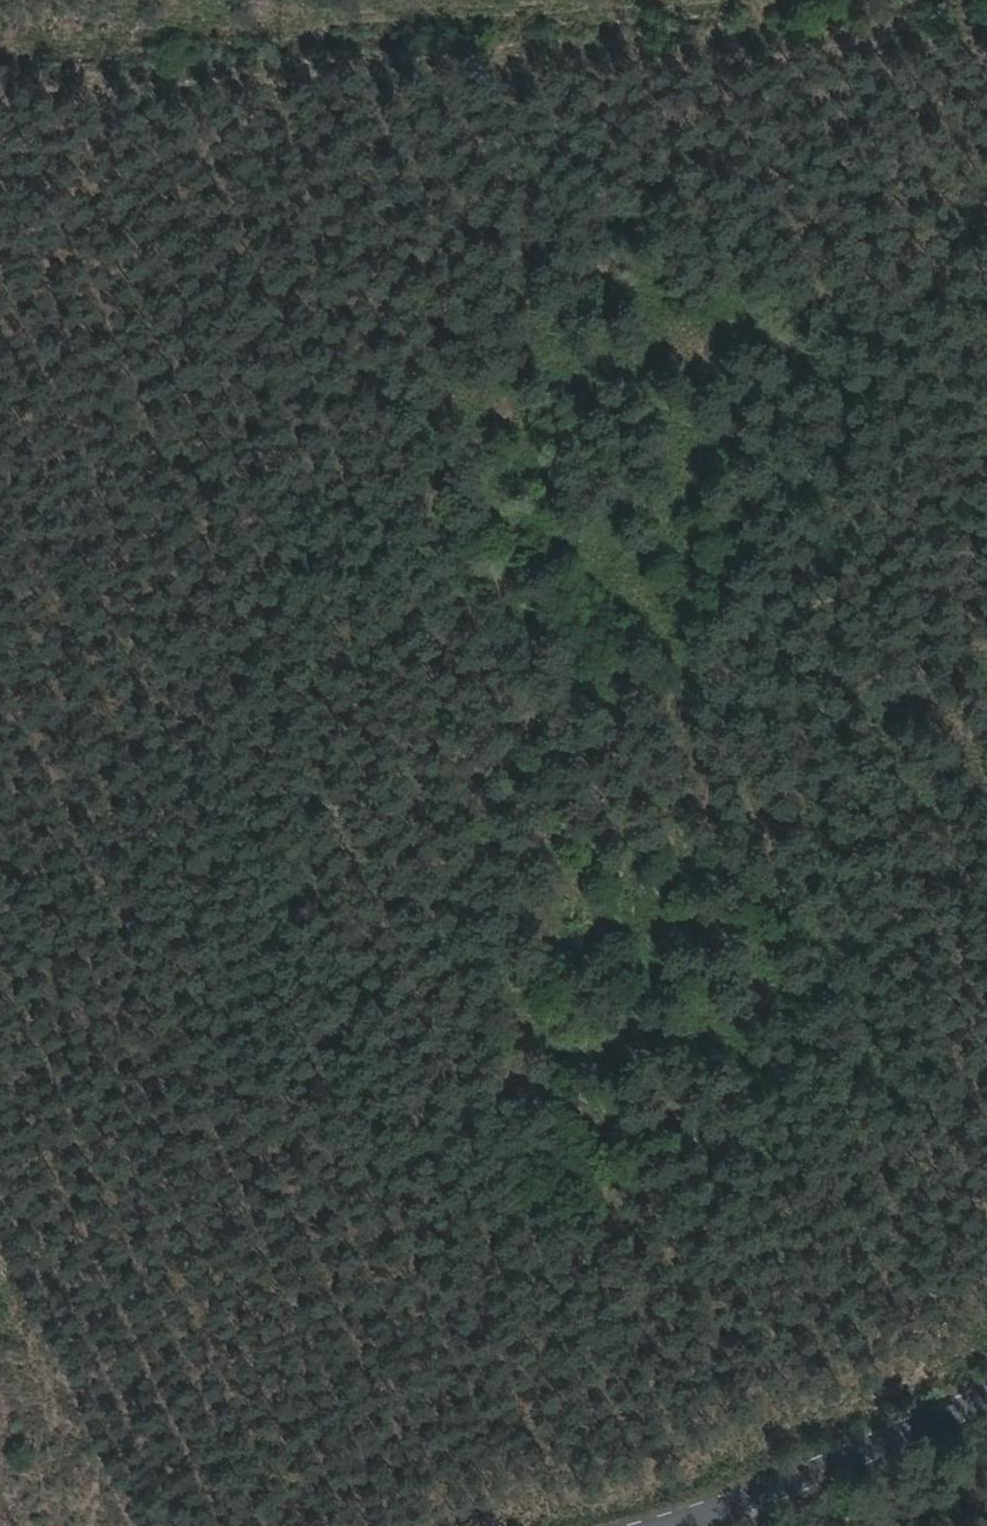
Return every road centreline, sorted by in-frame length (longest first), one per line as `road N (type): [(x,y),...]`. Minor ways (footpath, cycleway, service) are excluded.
road 1 (secondary): [(986,1398),(668,1525)]

